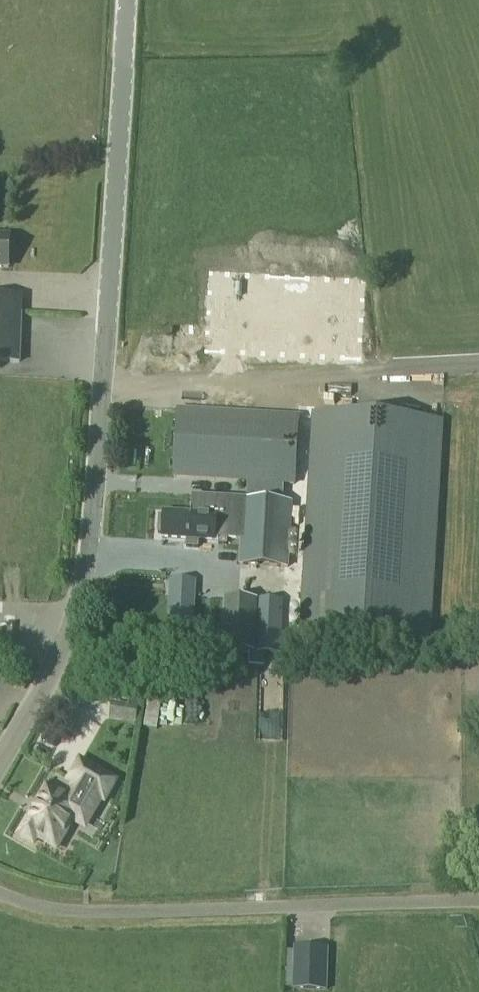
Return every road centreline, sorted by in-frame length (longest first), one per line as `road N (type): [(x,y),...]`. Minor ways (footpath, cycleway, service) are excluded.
road 1 (tertiary): [(0,765),(56,671),(83,586),(126,0)]
road 2 (unclassified): [(478,903),(63,920),(0,902)]

